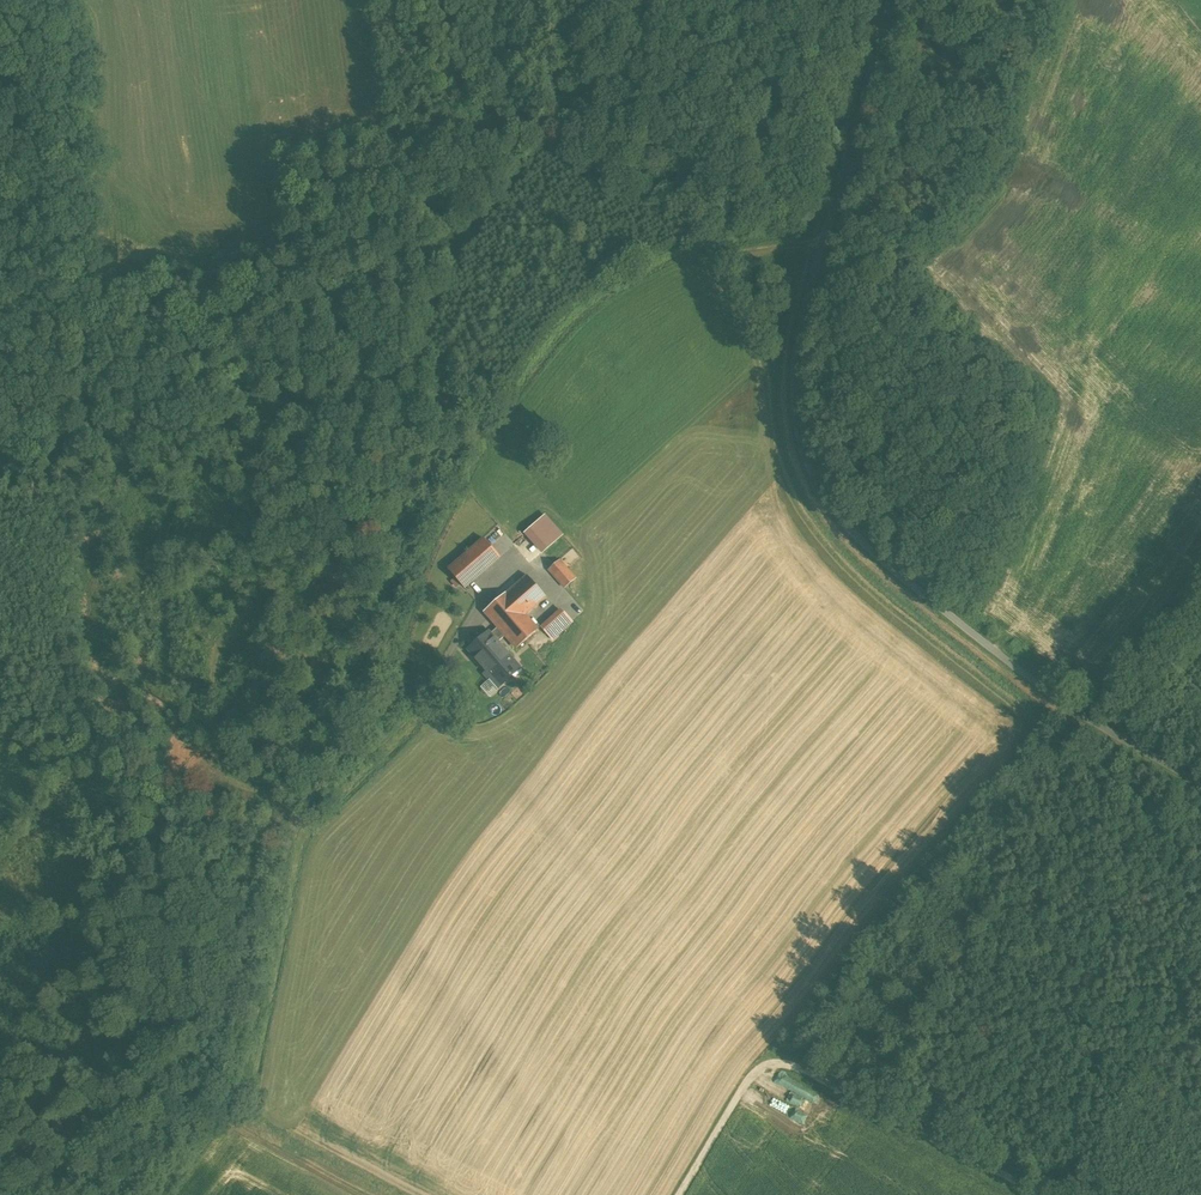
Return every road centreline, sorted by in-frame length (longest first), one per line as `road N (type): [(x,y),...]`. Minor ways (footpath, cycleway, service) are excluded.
road 1 (unclassified): [(1200,782),(1028,677),(876,557),(840,521),(800,452),(796,343),(891,0)]

